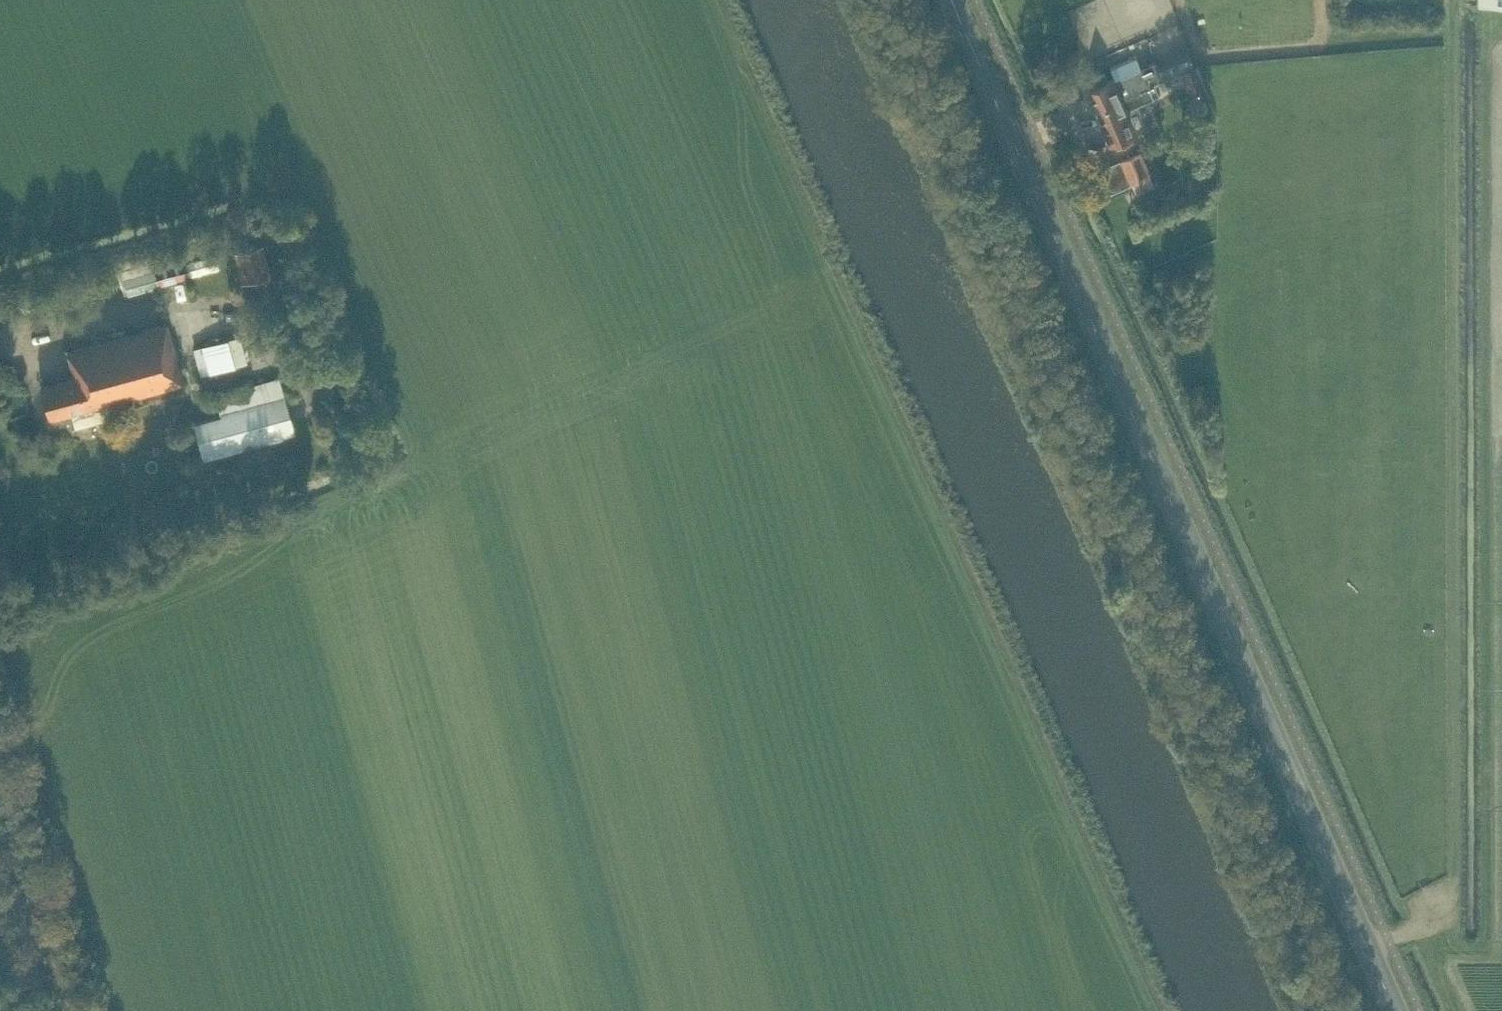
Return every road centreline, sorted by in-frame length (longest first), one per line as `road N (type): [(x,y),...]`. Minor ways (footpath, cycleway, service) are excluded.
road 1 (secondary): [(1398,1010),(956,0)]
road 2 (track): [(230,326),(191,312),(0,333)]
road 3 (unclassified): [(0,849),(46,1010)]

